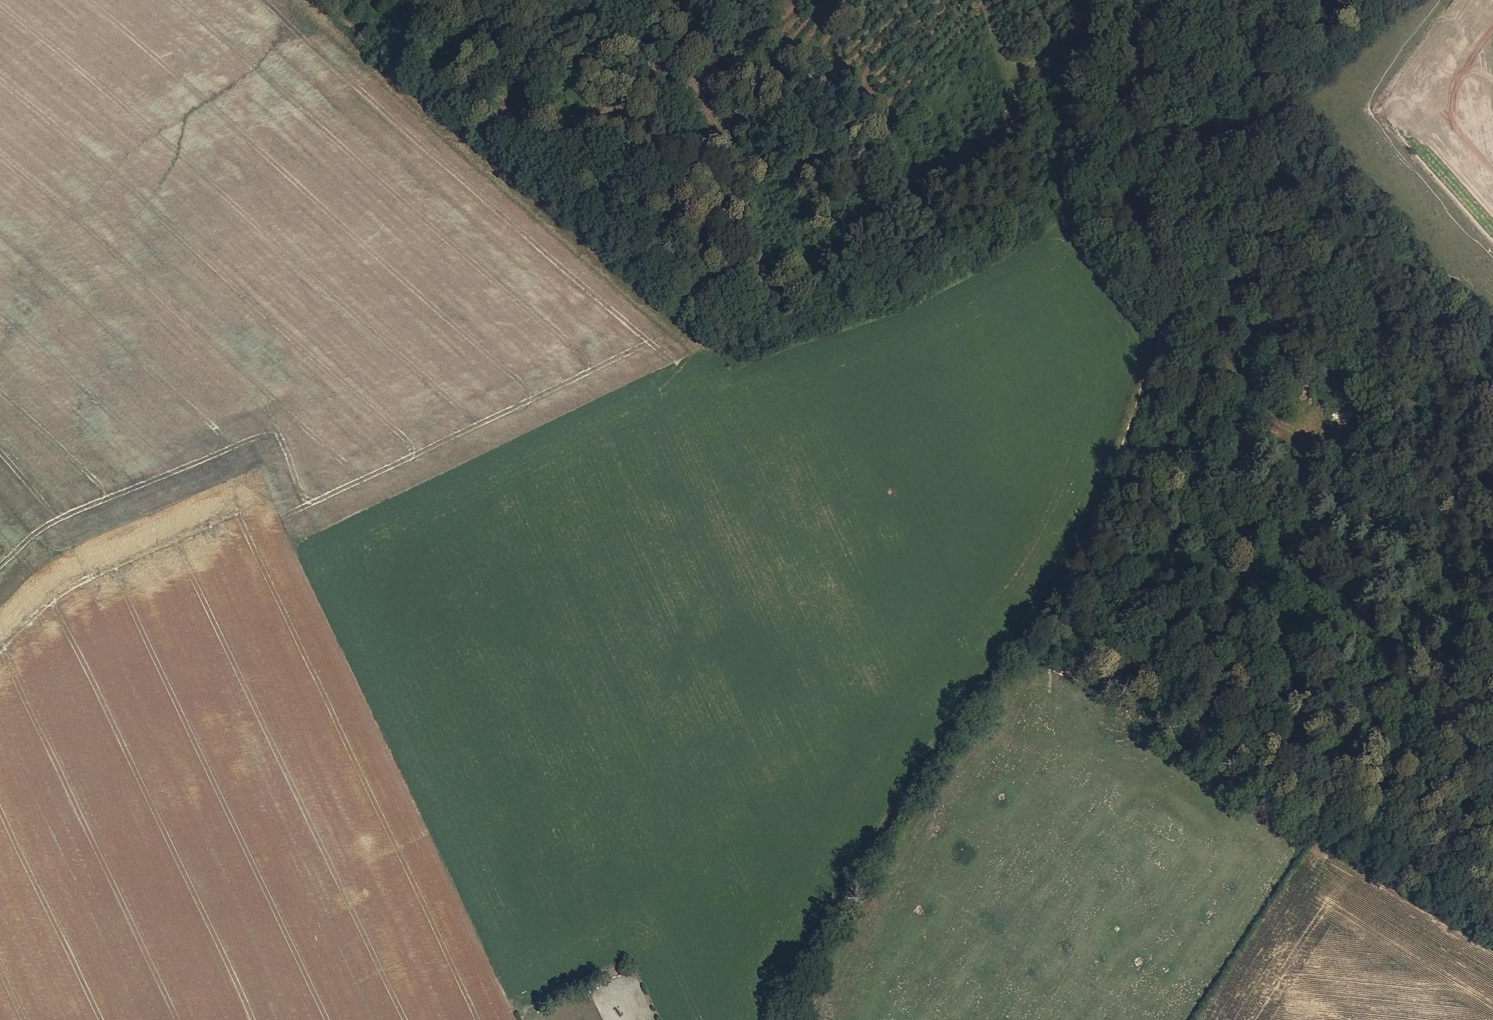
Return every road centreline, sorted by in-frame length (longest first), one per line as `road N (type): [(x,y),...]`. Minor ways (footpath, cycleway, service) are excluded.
road 1 (track): [(1094,0),(1114,45),(1167,279),(1162,353),(1134,478),(897,812),(778,1019)]
road 2 (track): [(1167,279),(1254,0)]

